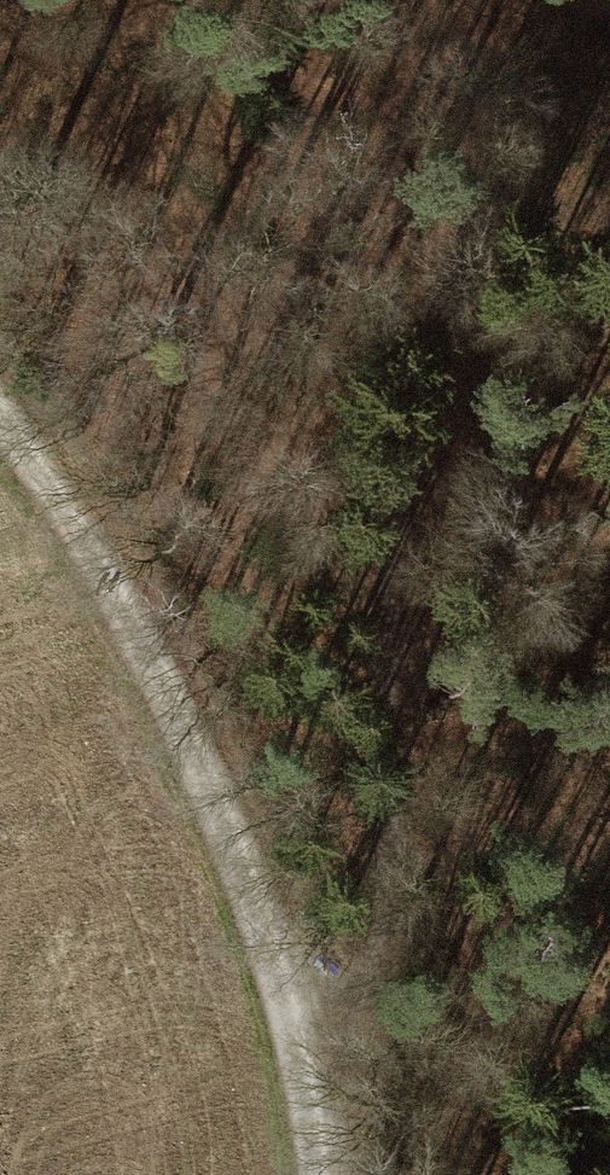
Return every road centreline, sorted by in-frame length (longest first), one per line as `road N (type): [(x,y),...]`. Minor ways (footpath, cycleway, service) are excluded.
road 1 (track): [(318,1102),(374,960),(383,663),(415,415),(522,150),(594,0)]
road 2 (track): [(0,406),(61,493),(125,611),(252,889),(318,1102),(325,1174)]

